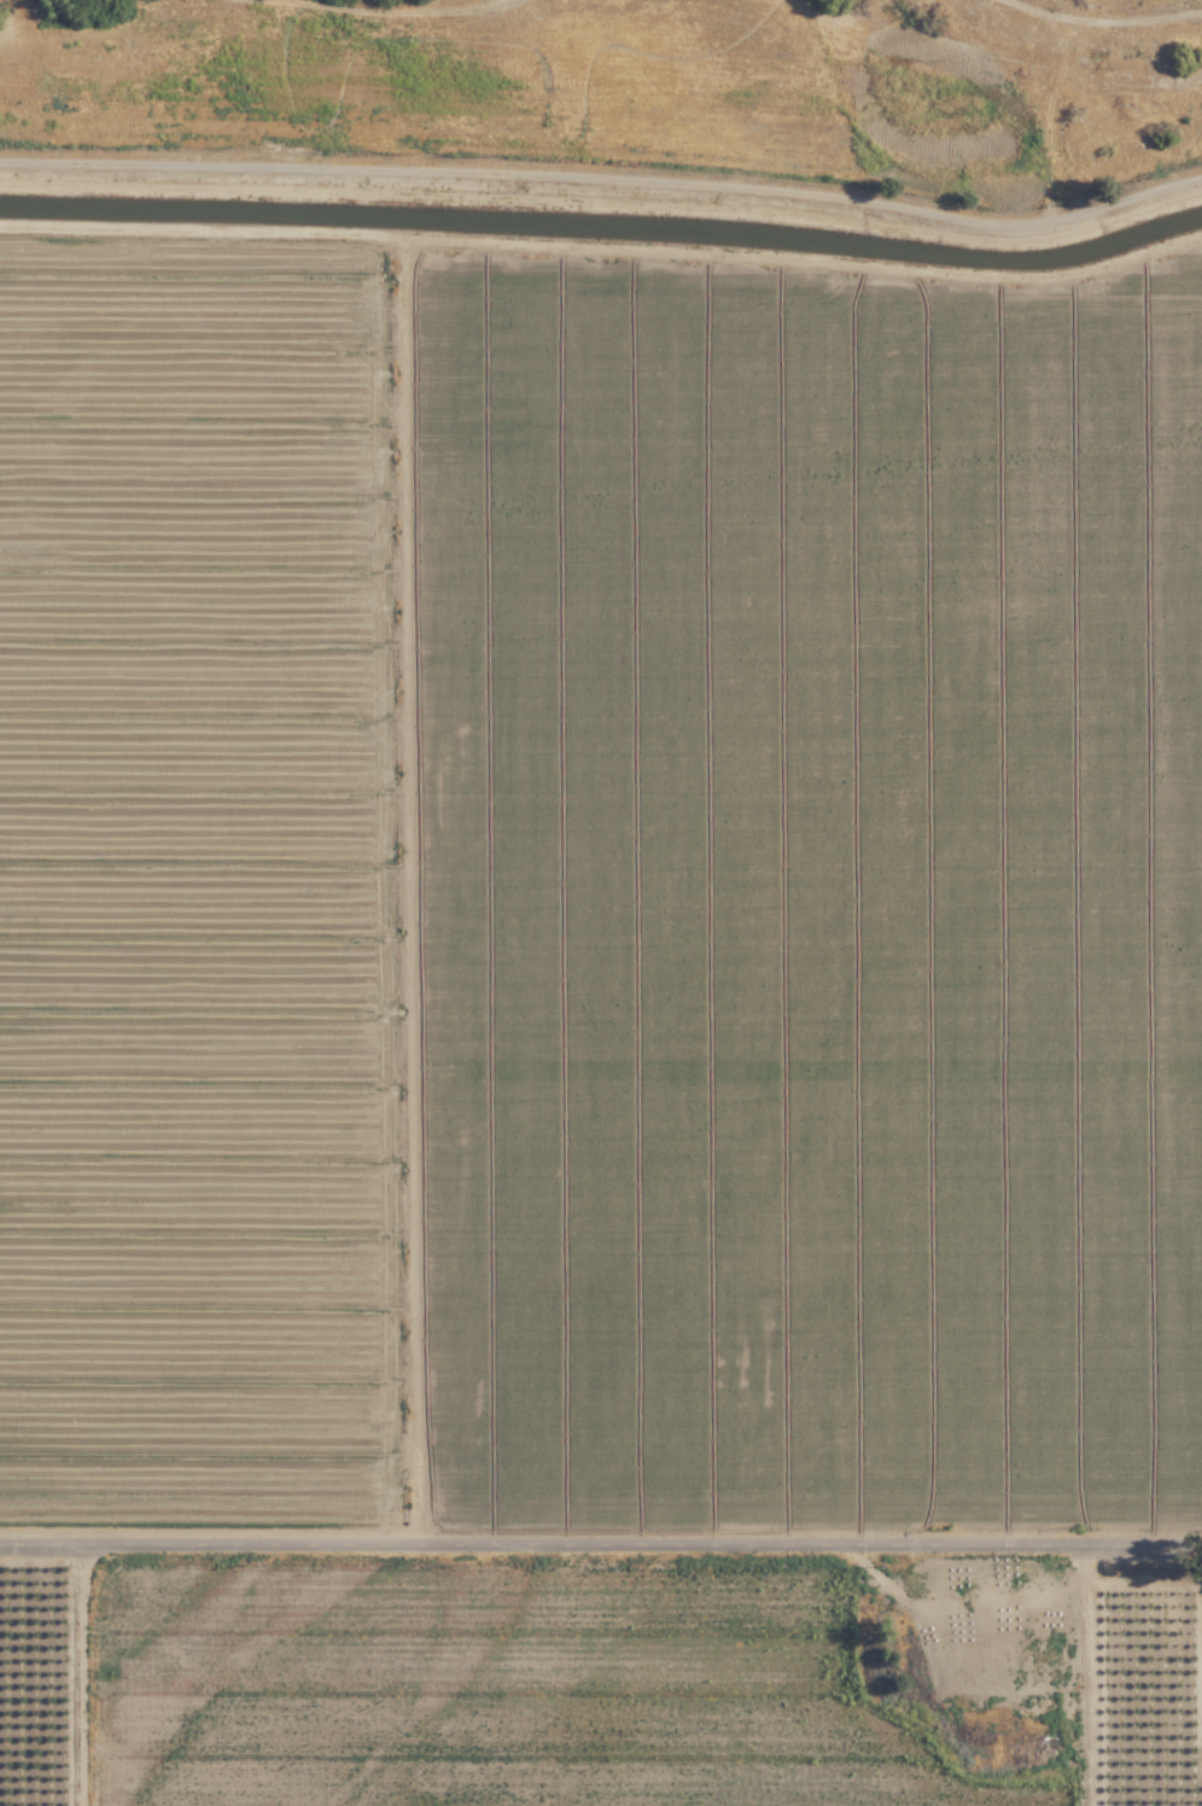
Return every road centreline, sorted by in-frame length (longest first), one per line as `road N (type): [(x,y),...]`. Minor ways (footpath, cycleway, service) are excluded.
road 1 (residential): [(0,1544),(1201,1547)]

